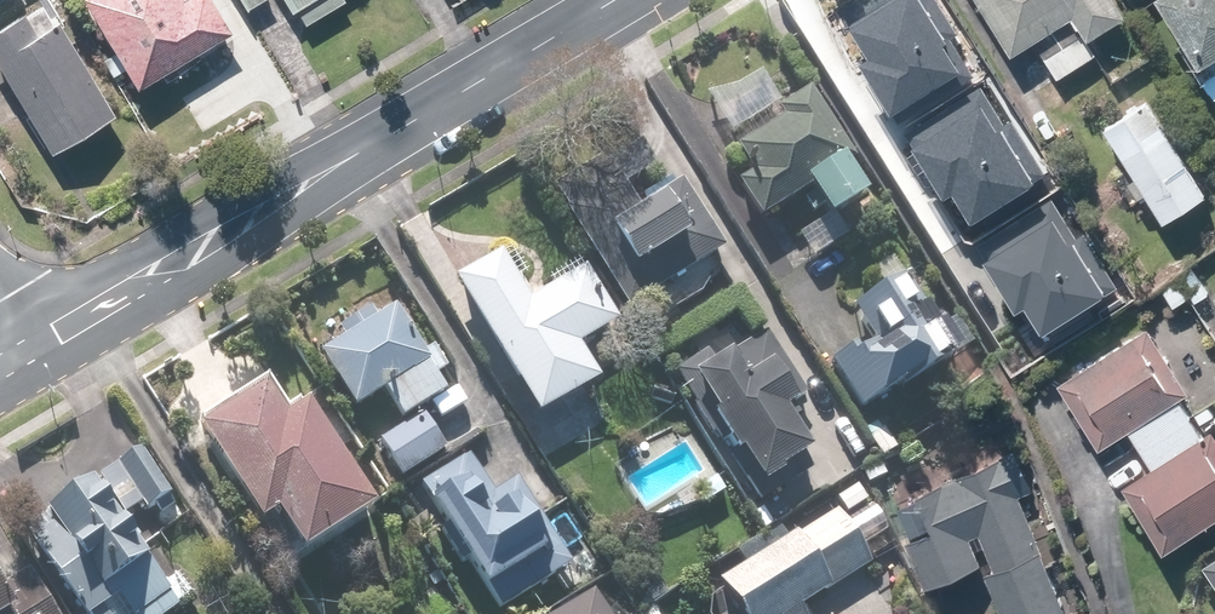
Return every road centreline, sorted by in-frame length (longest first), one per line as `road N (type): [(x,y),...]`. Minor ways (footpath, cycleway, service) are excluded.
road 1 (tertiary): [(15,359),(616,0)]

